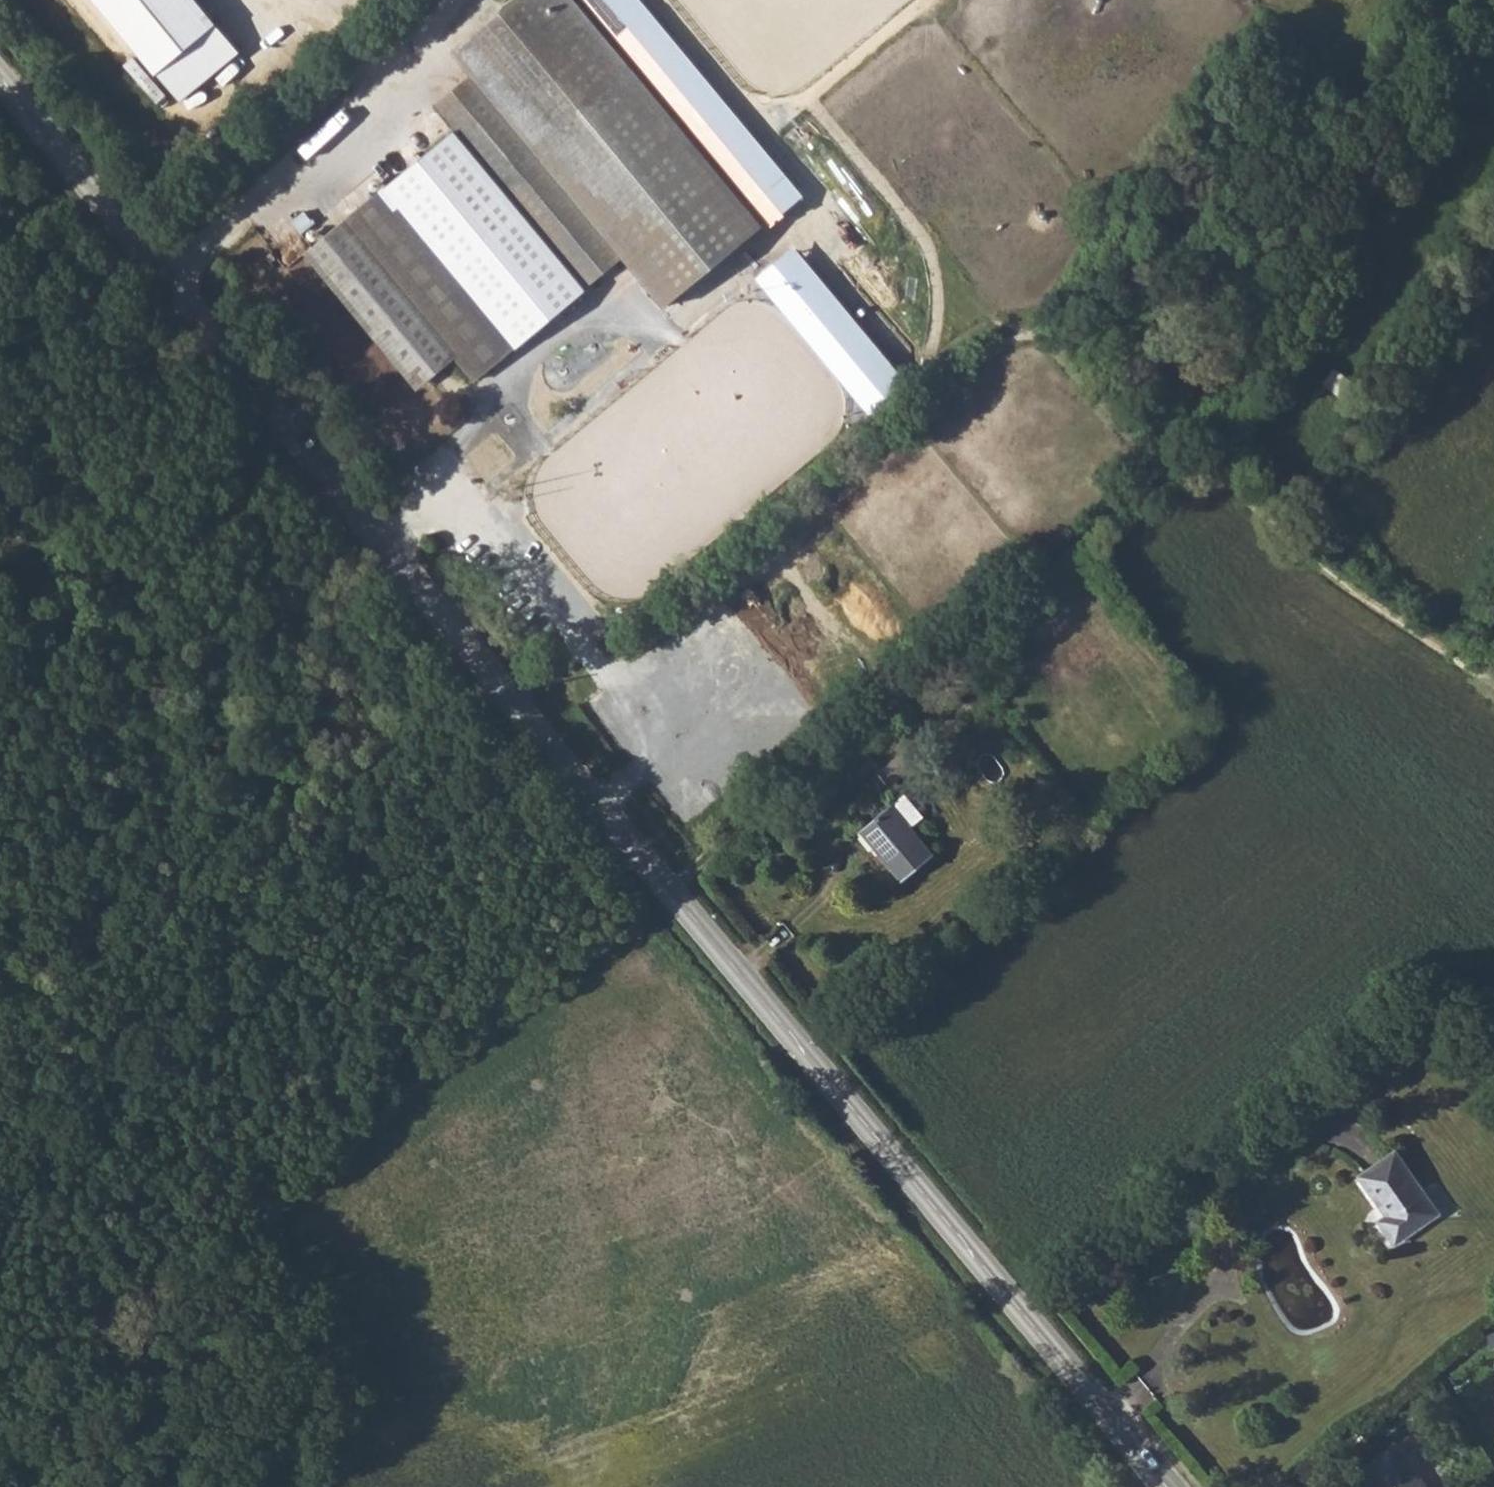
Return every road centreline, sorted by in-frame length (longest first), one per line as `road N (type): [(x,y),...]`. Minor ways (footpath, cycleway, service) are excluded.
road 1 (tertiary): [(0,78),(1167,1486)]
road 2 (track): [(1171,432),(1302,554),(1493,683)]

